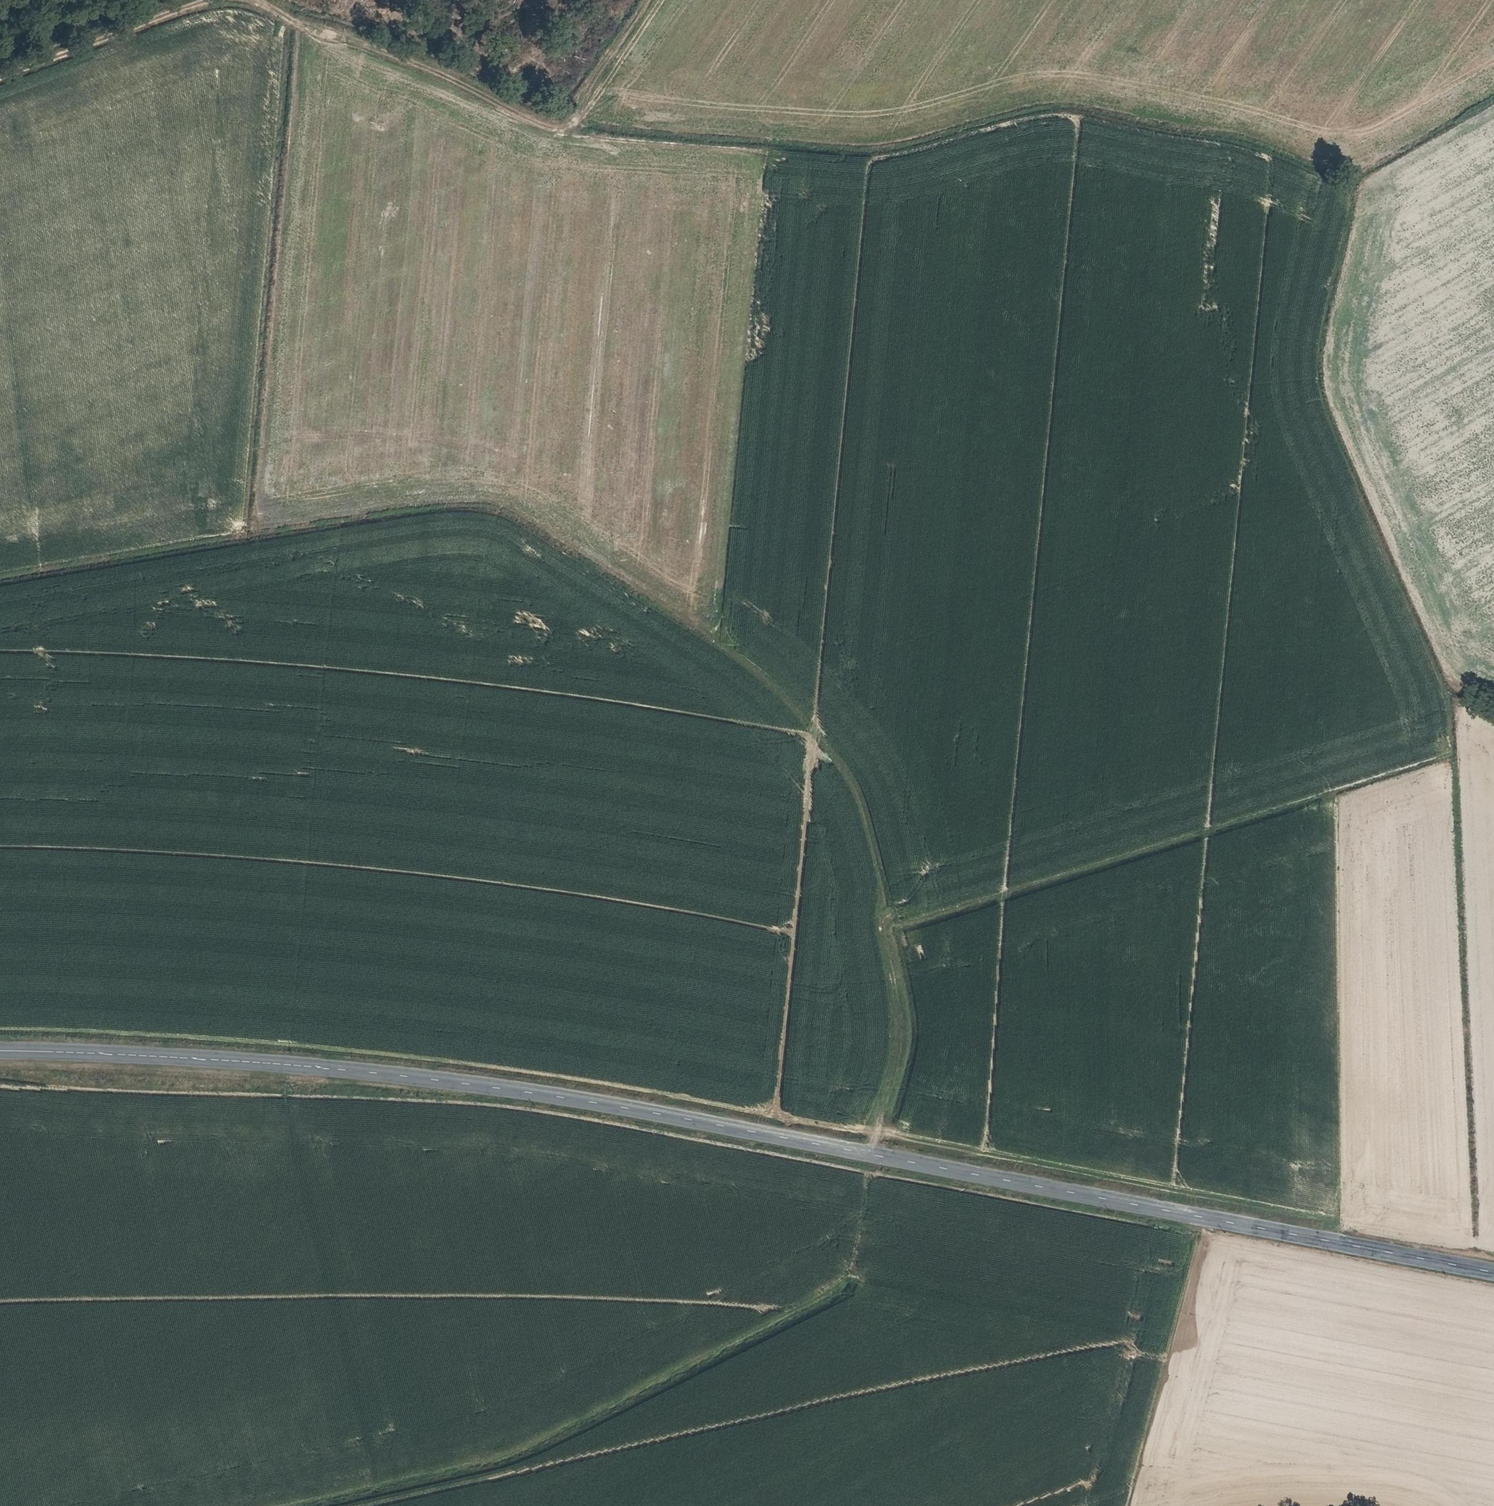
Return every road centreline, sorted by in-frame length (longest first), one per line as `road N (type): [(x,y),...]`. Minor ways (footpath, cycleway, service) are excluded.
road 1 (track): [(0,89),(235,5),(401,59),(578,137),(773,149),(909,144),(1051,103),(1356,182),(1493,101)]
road 2 (secondary): [(0,1053),(360,1072),(648,1114),(1493,1272)]

